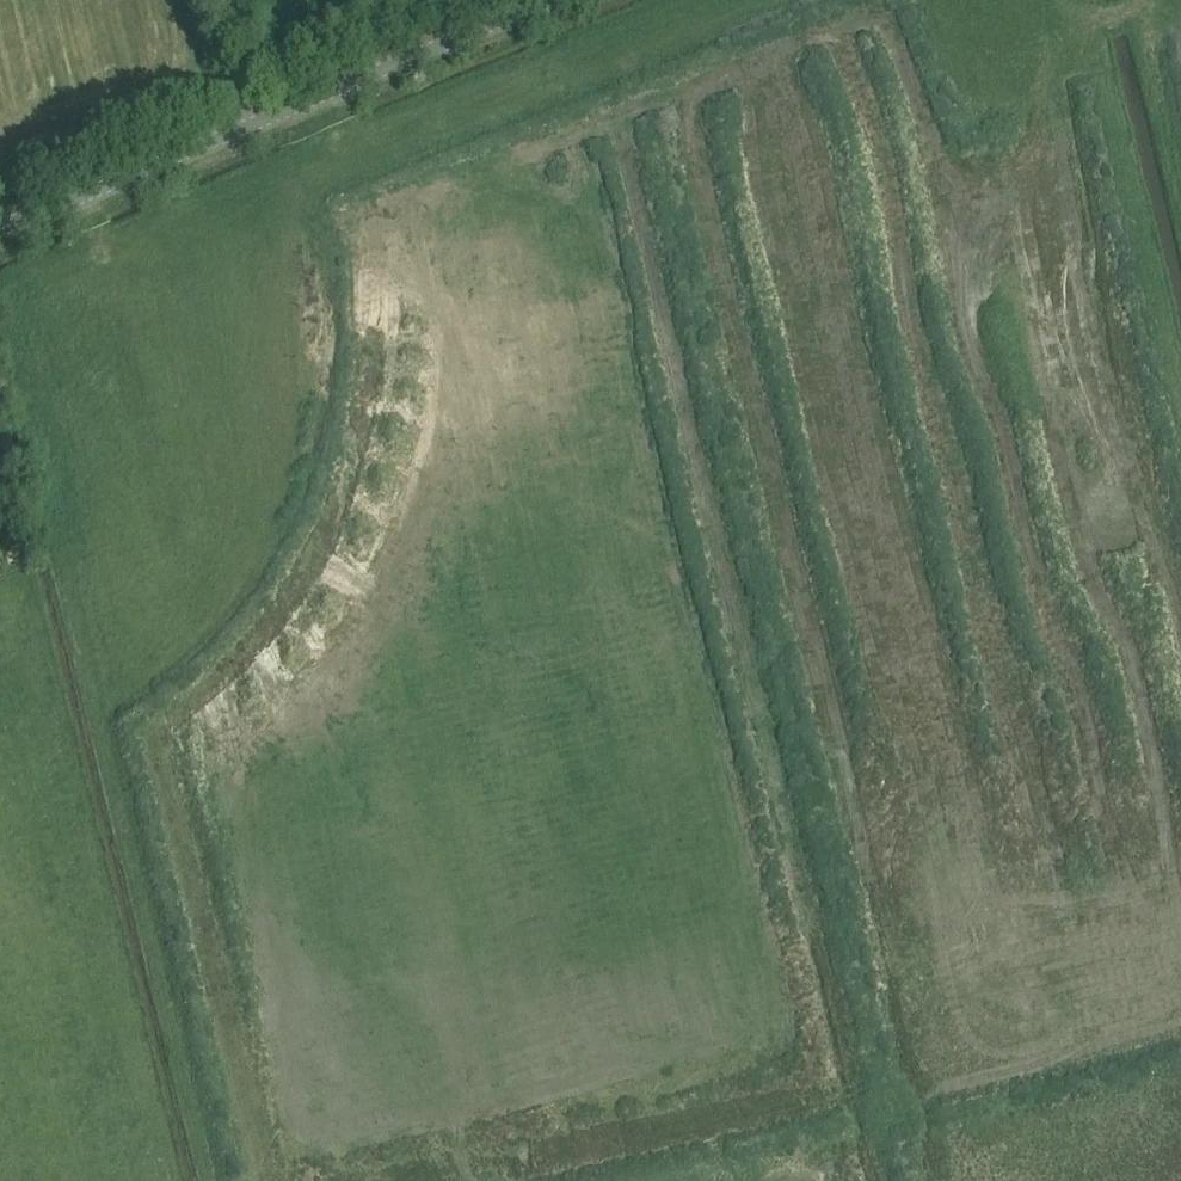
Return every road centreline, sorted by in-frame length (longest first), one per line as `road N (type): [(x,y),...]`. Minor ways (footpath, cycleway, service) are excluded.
road 1 (tertiary): [(0,230),(561,0)]

